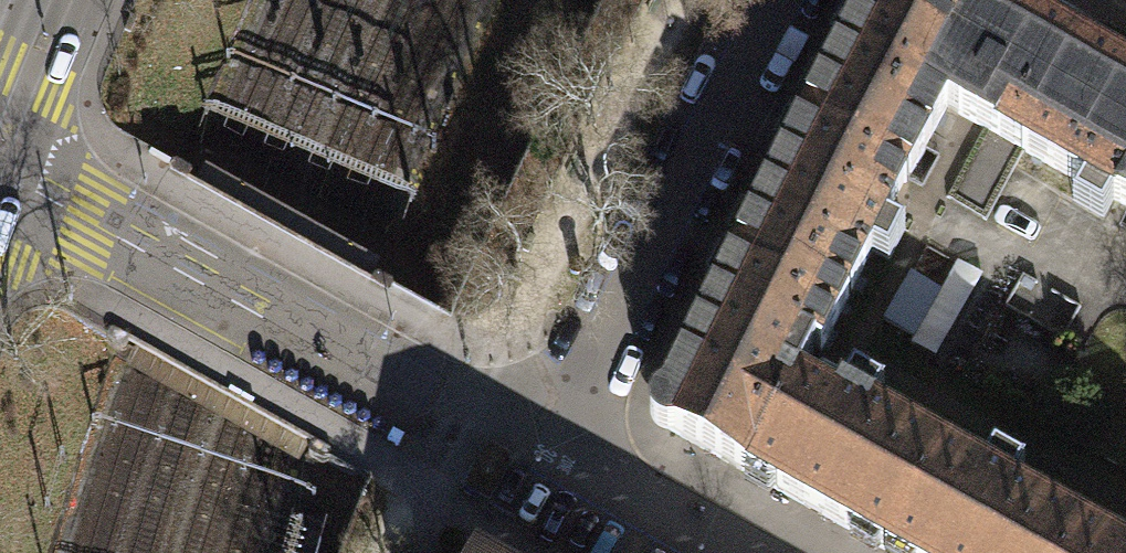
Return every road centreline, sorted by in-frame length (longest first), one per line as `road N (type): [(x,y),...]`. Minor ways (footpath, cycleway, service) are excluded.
road 1 (residential): [(782,0),(548,437)]
road 2 (residential): [(548,437),(362,366),(139,247)]
road 3 (residential): [(548,437),(752,552)]
road 4 (primary): [(0,155),(63,0)]
road 5 (residential): [(0,166),(139,247)]

